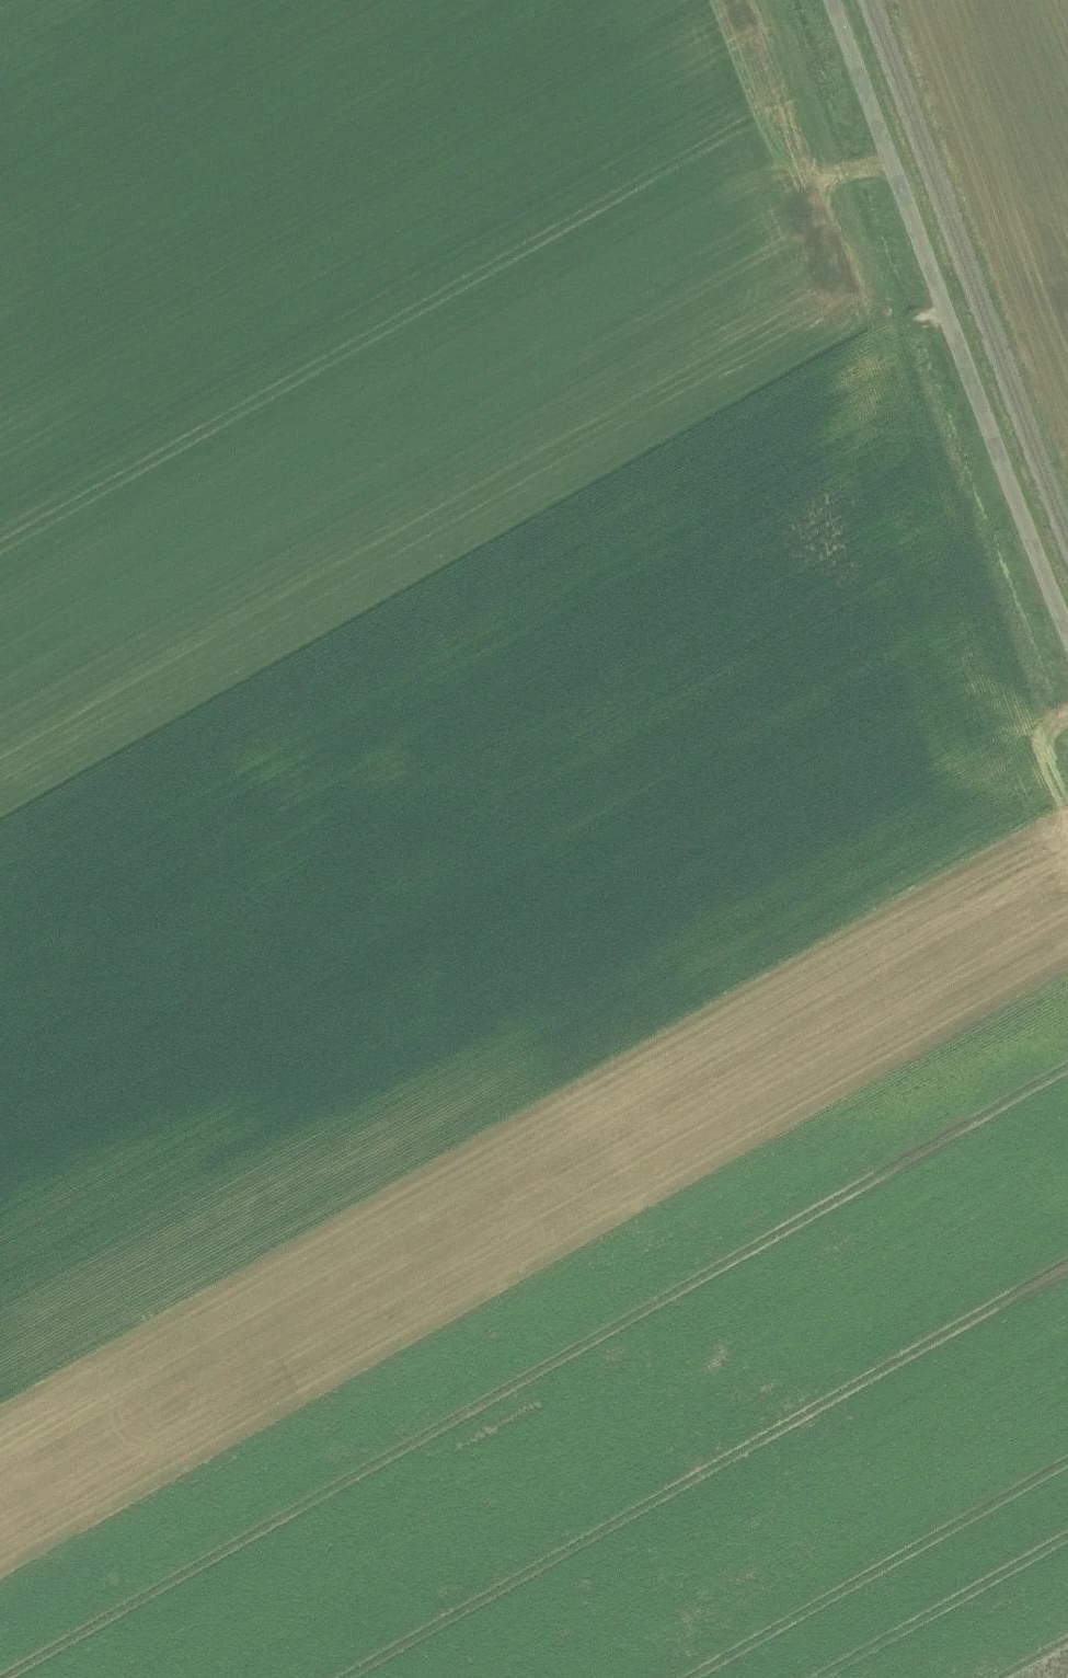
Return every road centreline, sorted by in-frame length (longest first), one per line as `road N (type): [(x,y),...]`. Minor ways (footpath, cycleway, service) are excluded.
road 1 (unclassified): [(831,0),(1067,634)]

